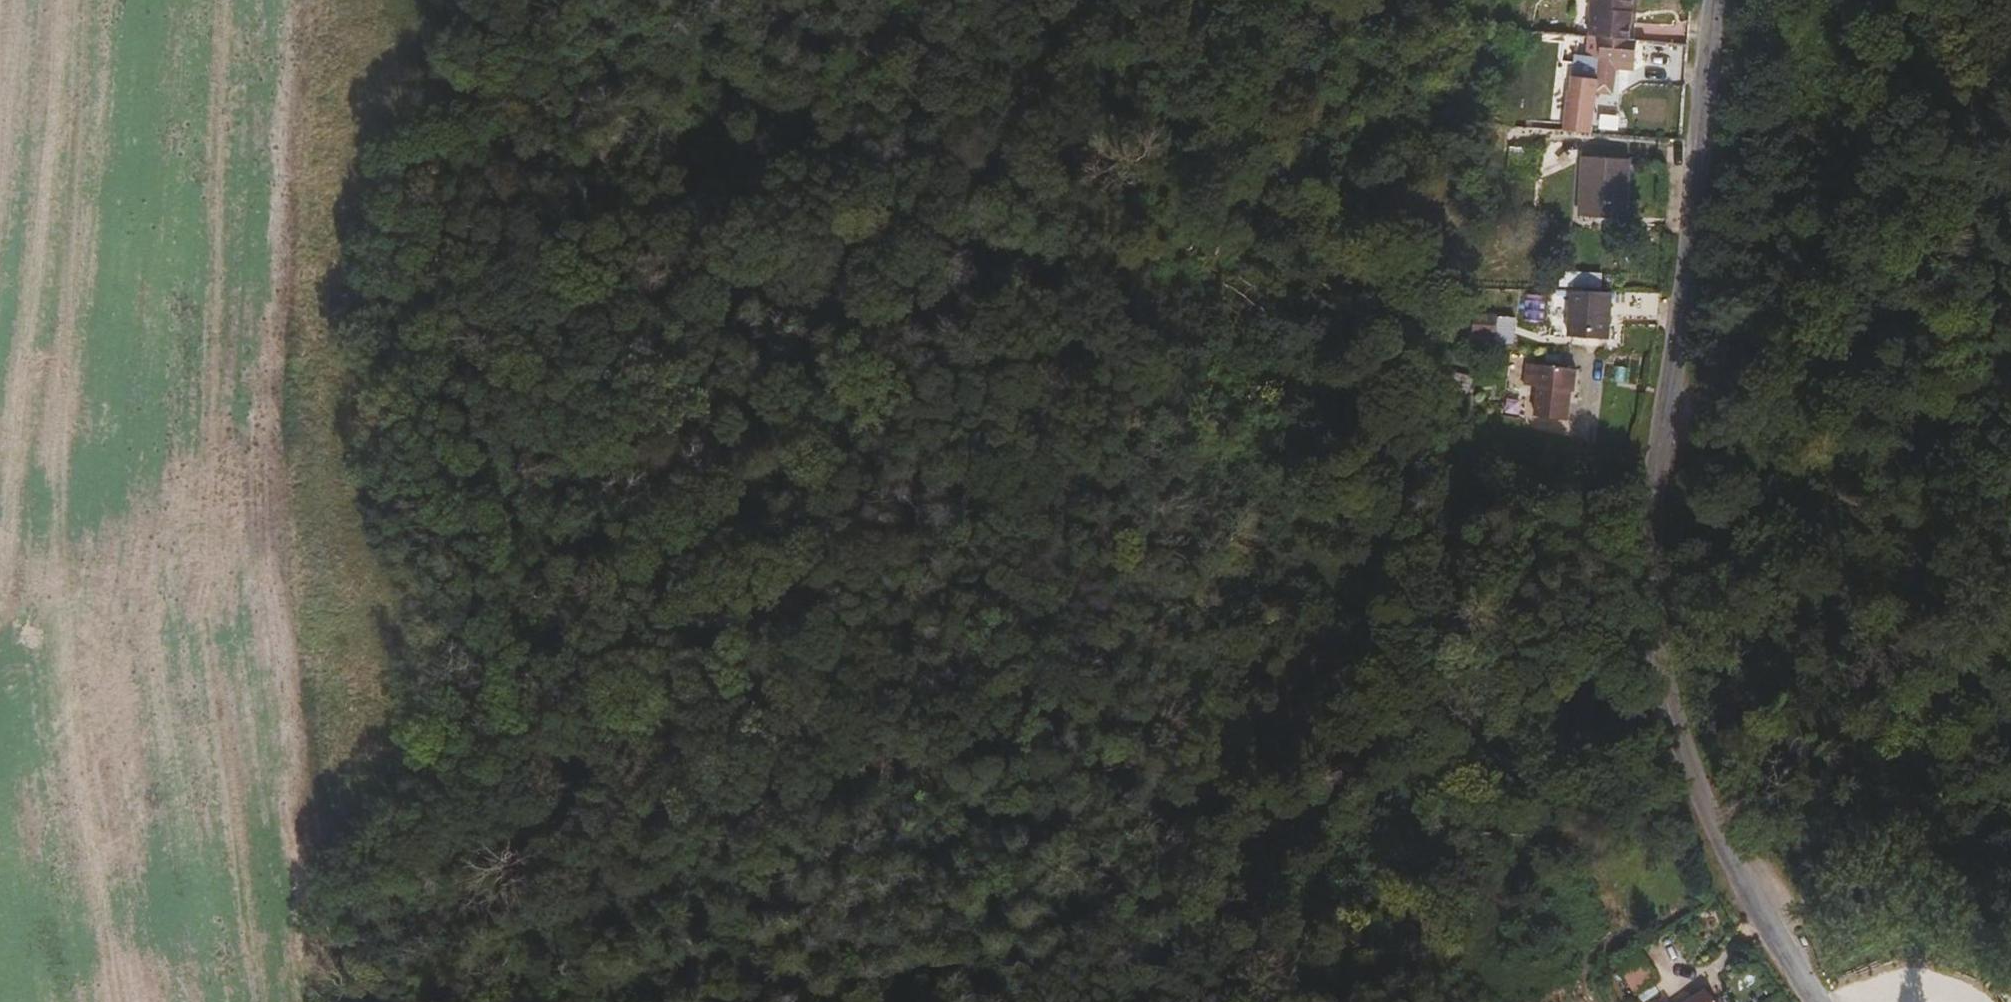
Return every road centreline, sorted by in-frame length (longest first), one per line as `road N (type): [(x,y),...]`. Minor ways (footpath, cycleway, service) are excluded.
road 1 (tertiary): [(1817,1001),(1728,851),(1644,640),(1639,589),(1672,384),(1716,0)]
road 2 (track): [(1196,0),(1132,102),(1052,263),(984,307),(870,322),(702,301),(413,329)]

